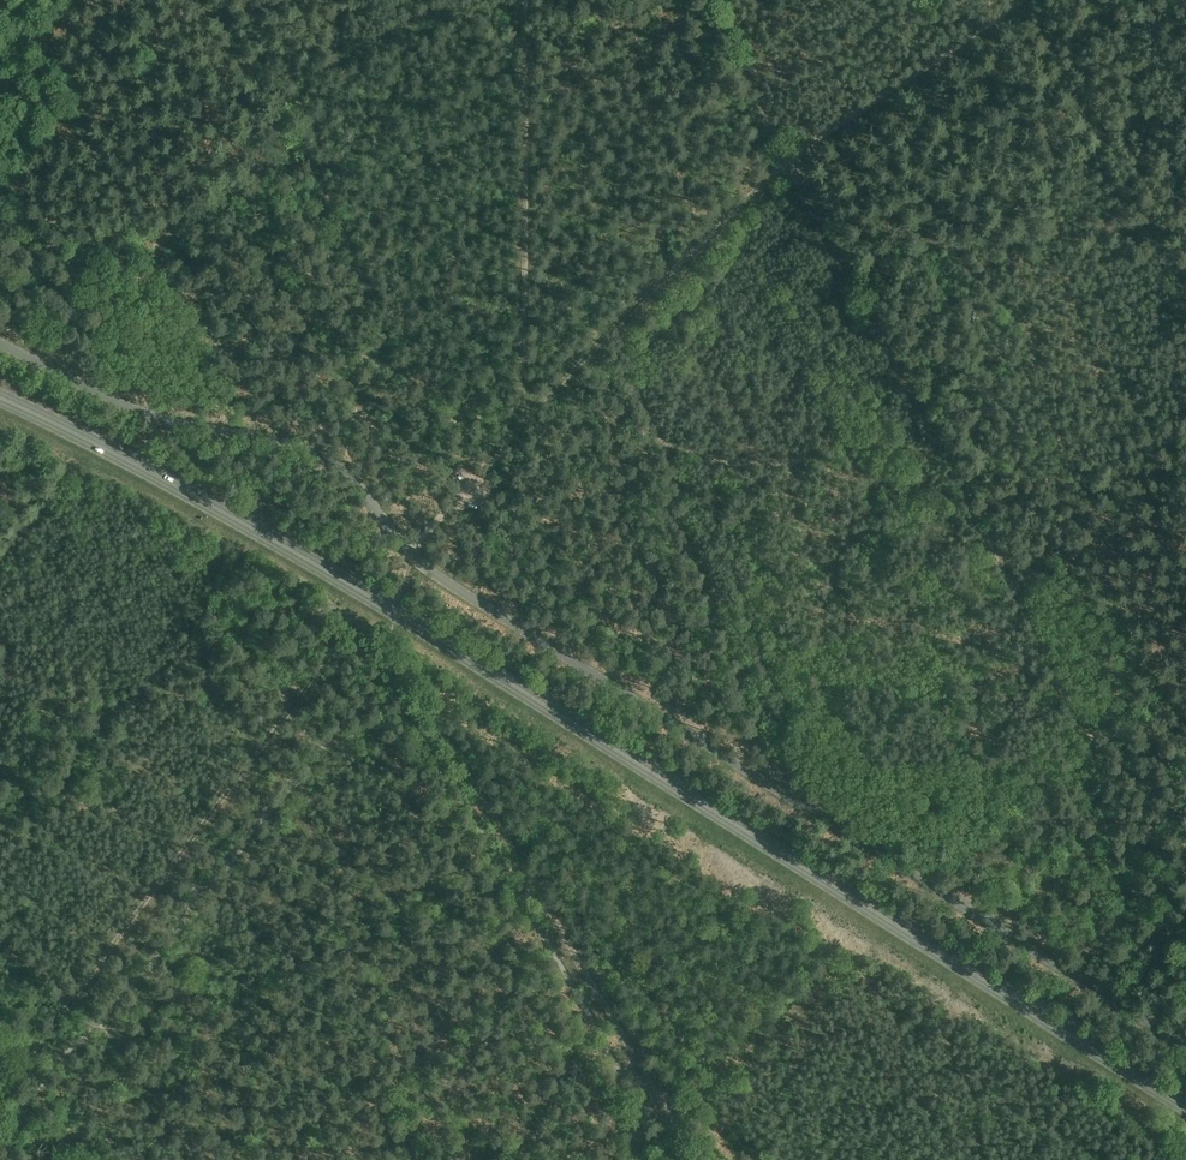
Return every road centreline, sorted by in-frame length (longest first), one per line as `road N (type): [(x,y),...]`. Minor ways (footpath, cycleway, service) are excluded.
road 1 (unclassified): [(1185,1046),(431,573),(323,459),(153,418),(0,343)]
road 2 (primary): [(1185,1107),(302,557),(0,397)]
road 3 (track): [(704,0),(1185,920)]
road 4 (track): [(1017,0),(789,160),(520,426)]
road 5 (track): [(0,1094),(321,665),(354,647),(382,654)]
road 6 (track): [(382,654),(407,673),(695,1159)]
road 7 (track): [(525,0),(520,426),(408,552)]
road 8 (track): [(516,432),(339,334),(349,244),(282,108),(242,66),(225,0)]
road 9 (track): [(262,438),(9,0)]
road 10 (track): [(615,331),(657,435),(674,448),(744,465),(853,446),(943,457)]

